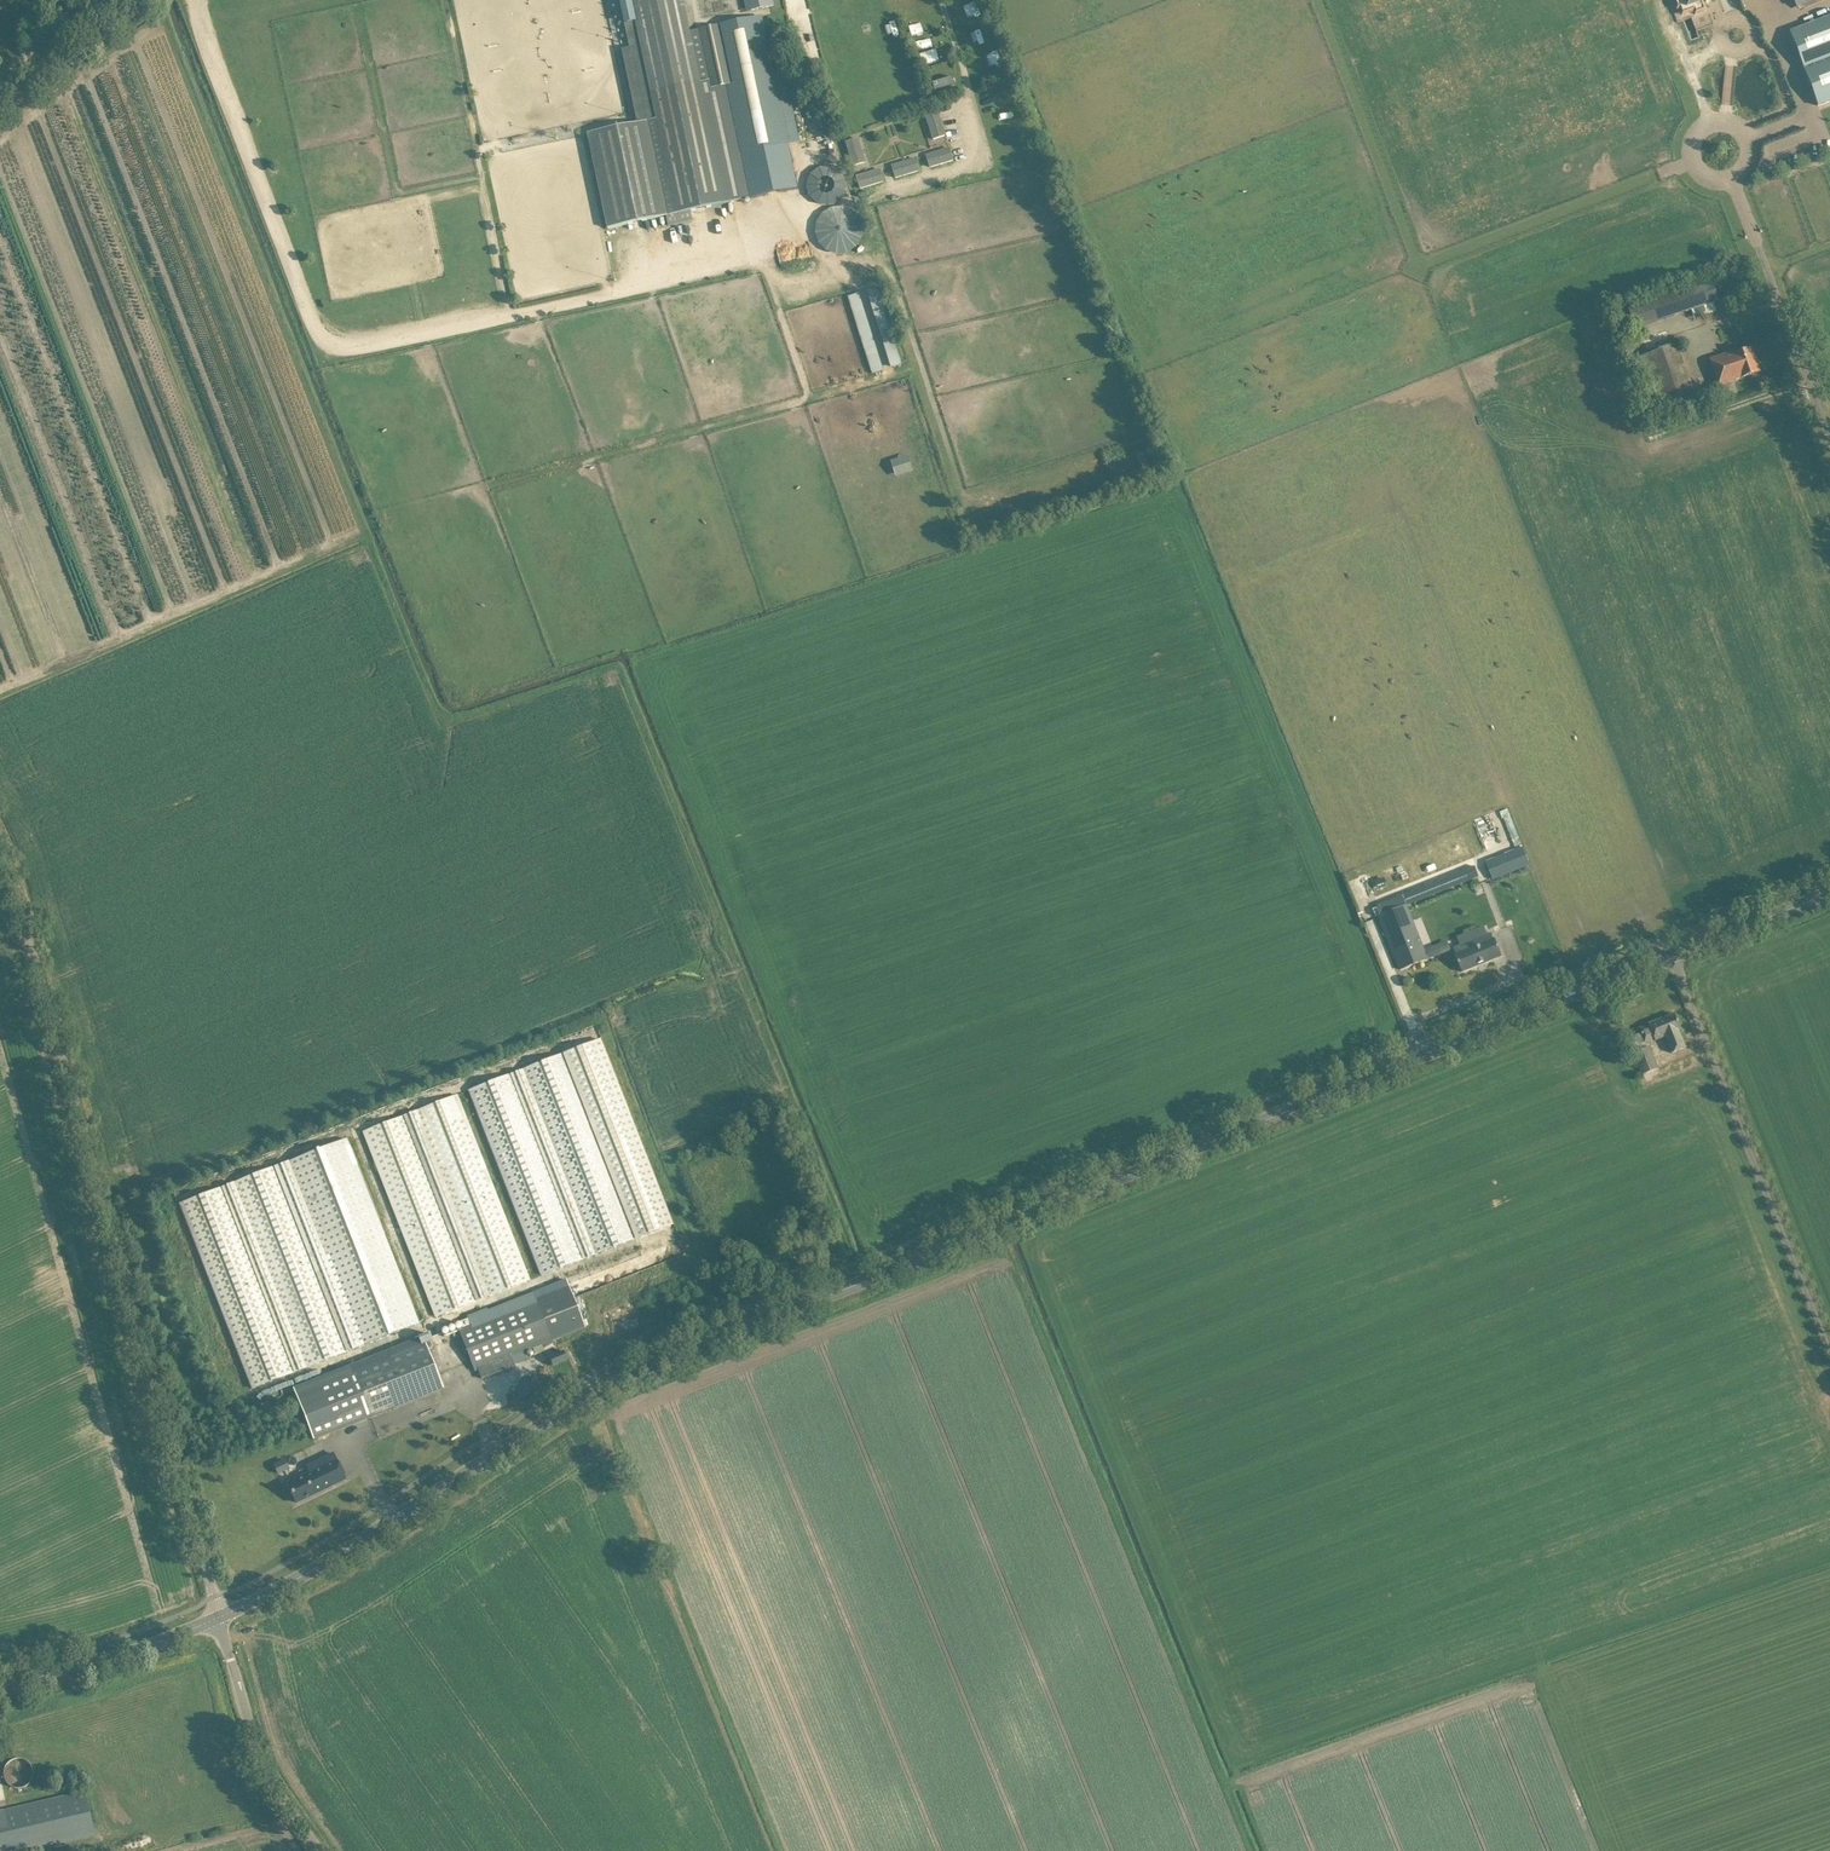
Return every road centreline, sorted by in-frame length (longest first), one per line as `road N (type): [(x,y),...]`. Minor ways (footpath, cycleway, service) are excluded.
road 1 (tertiary): [(217,1617),(653,1361),(1829,889)]
road 2 (unclassified): [(217,1617),(0,841)]
road 3 (unclassified): [(1829,420),(1664,0)]
road 4 (unclassified): [(317,1850),(281,1799),(243,1715),(217,1617)]
road 5 (tertiary): [(0,1686),(119,1655),(217,1617)]
road 6 (unclassified): [(0,113),(146,0)]

